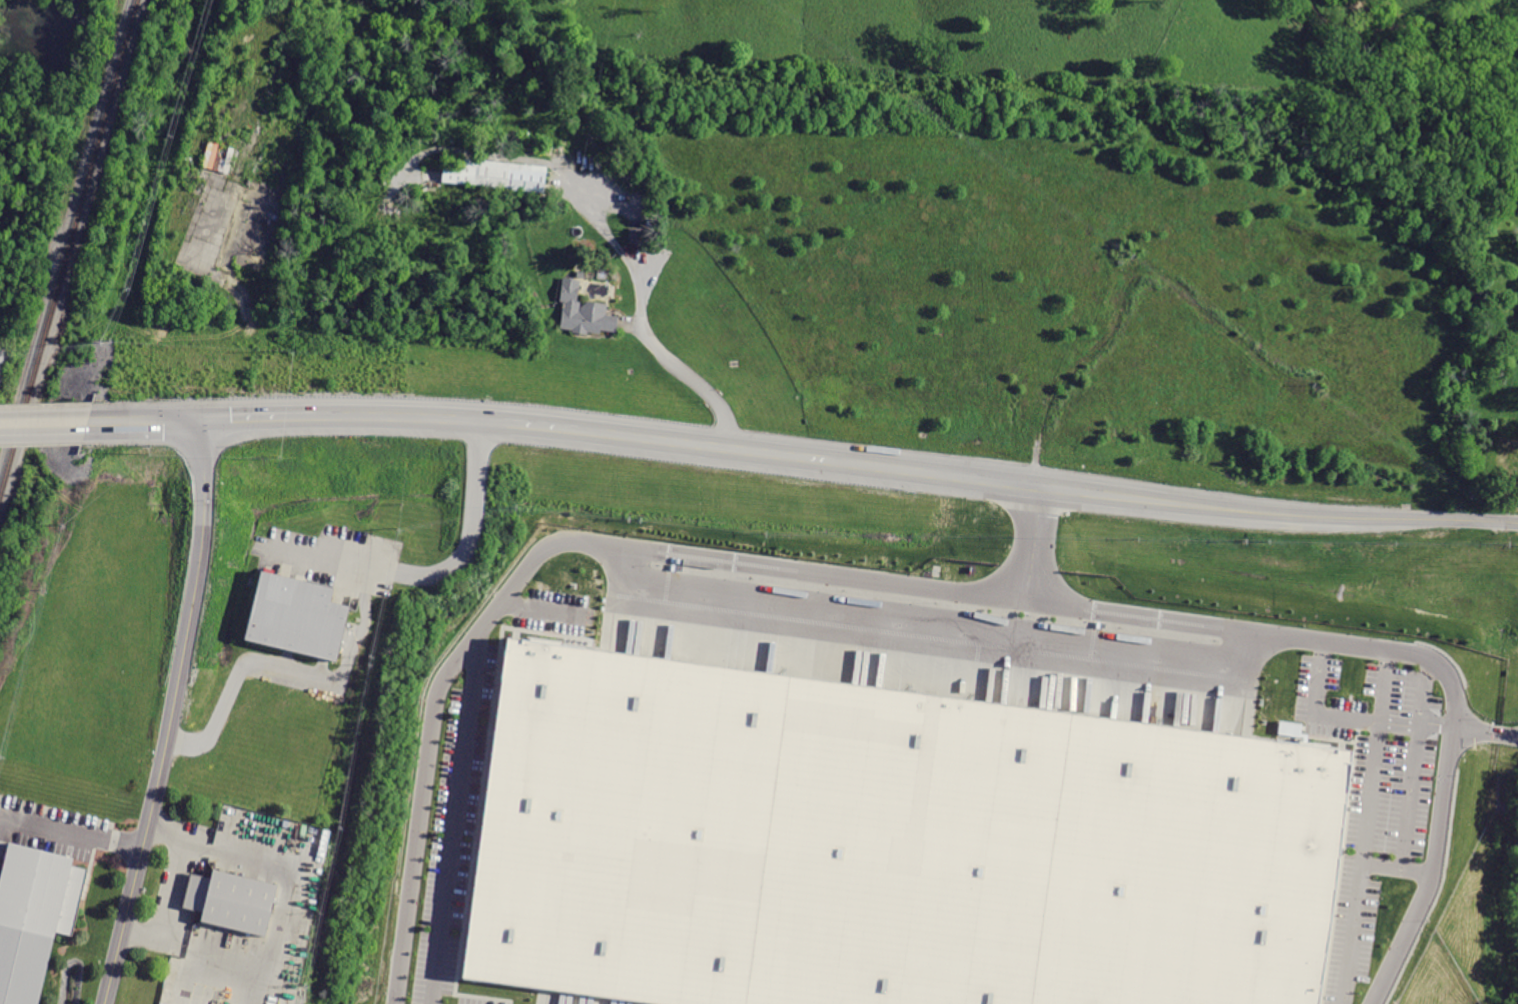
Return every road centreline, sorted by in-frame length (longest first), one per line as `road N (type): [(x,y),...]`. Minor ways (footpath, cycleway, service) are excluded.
road 1 (residential): [(207,419),(205,540),(105,1003)]
road 2 (secondary): [(1517,526),(1364,521),(1043,488)]
road 3 (secondary): [(1043,488),(577,429)]
road 4 (secondary): [(478,419),(317,414)]

